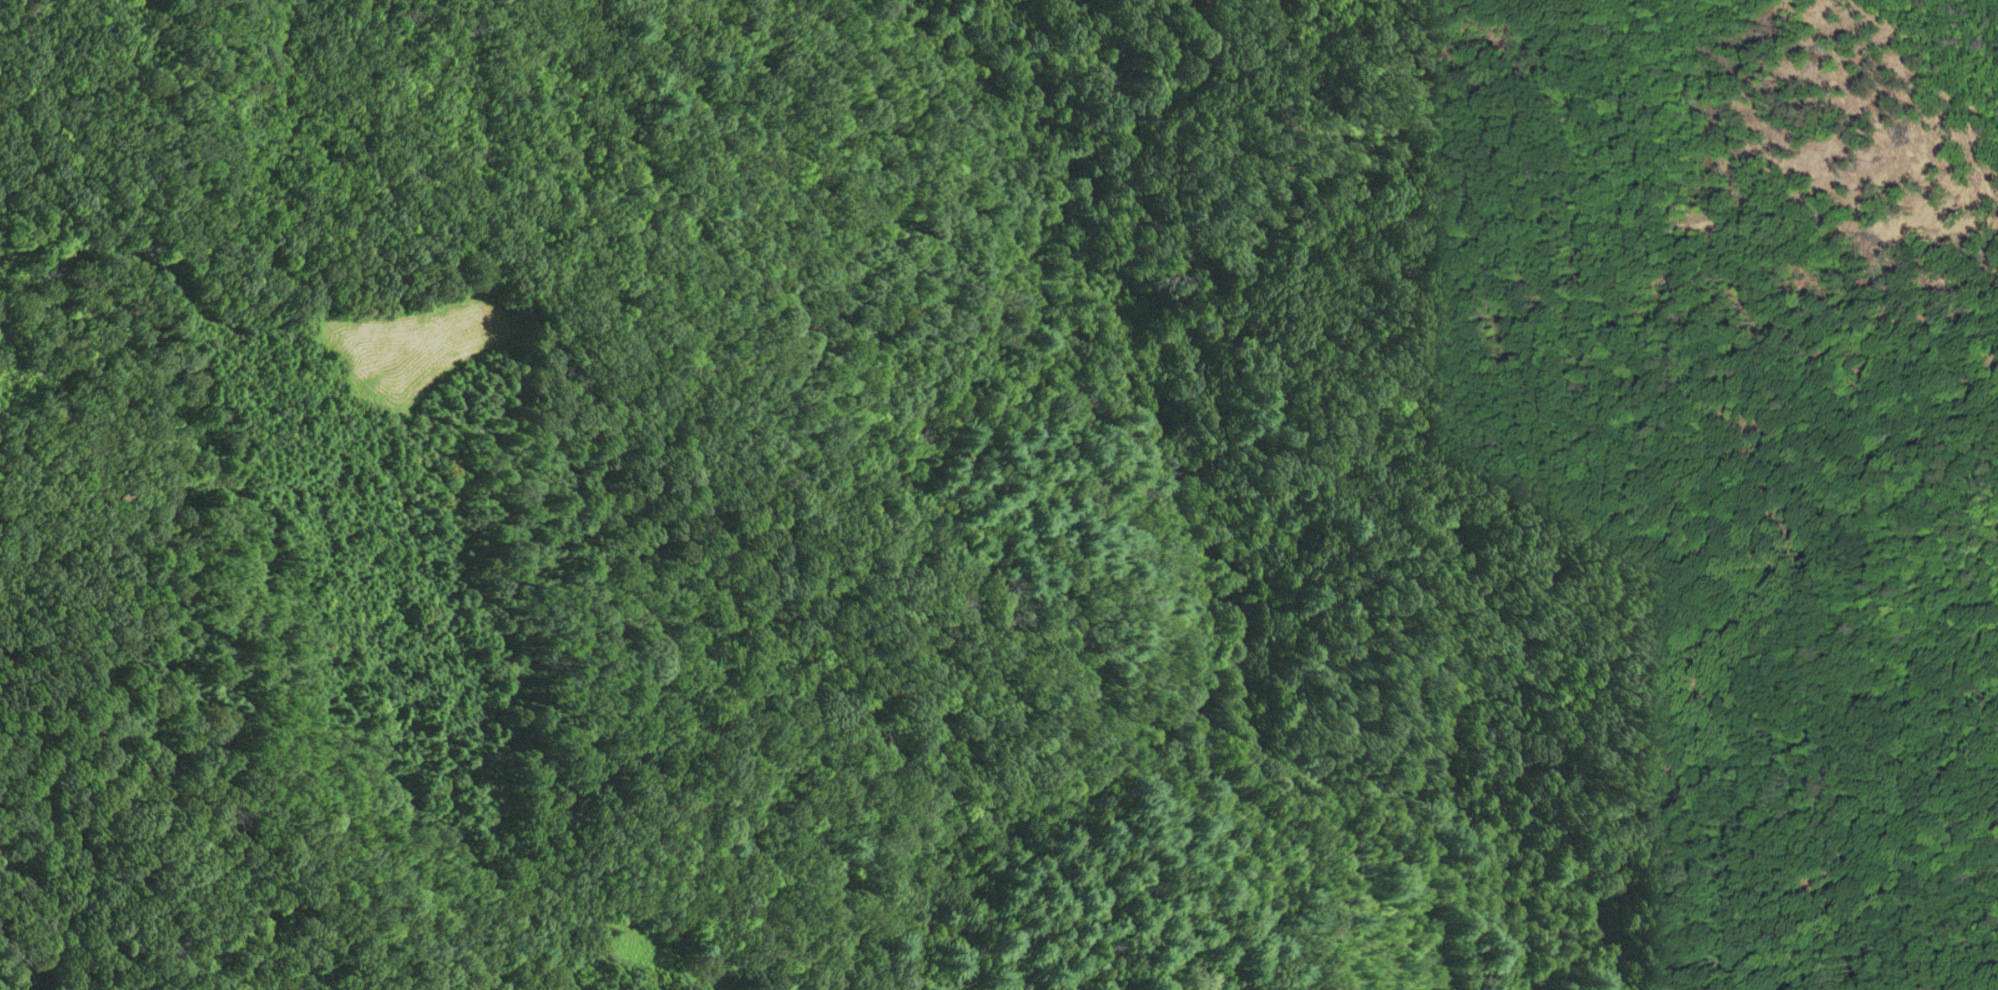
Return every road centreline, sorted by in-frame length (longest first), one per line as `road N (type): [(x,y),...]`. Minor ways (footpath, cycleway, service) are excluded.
road 1 (track): [(1436,989),(1379,854),(1355,838),(1234,808),(1190,766),(1181,730),(1180,584),(1122,422),(1100,376),(1031,297),(1019,259),(1012,167),(996,129),(915,51),(897,0)]
road 2 (track): [(1651,989),(1591,938),(1558,956),(1528,989)]

